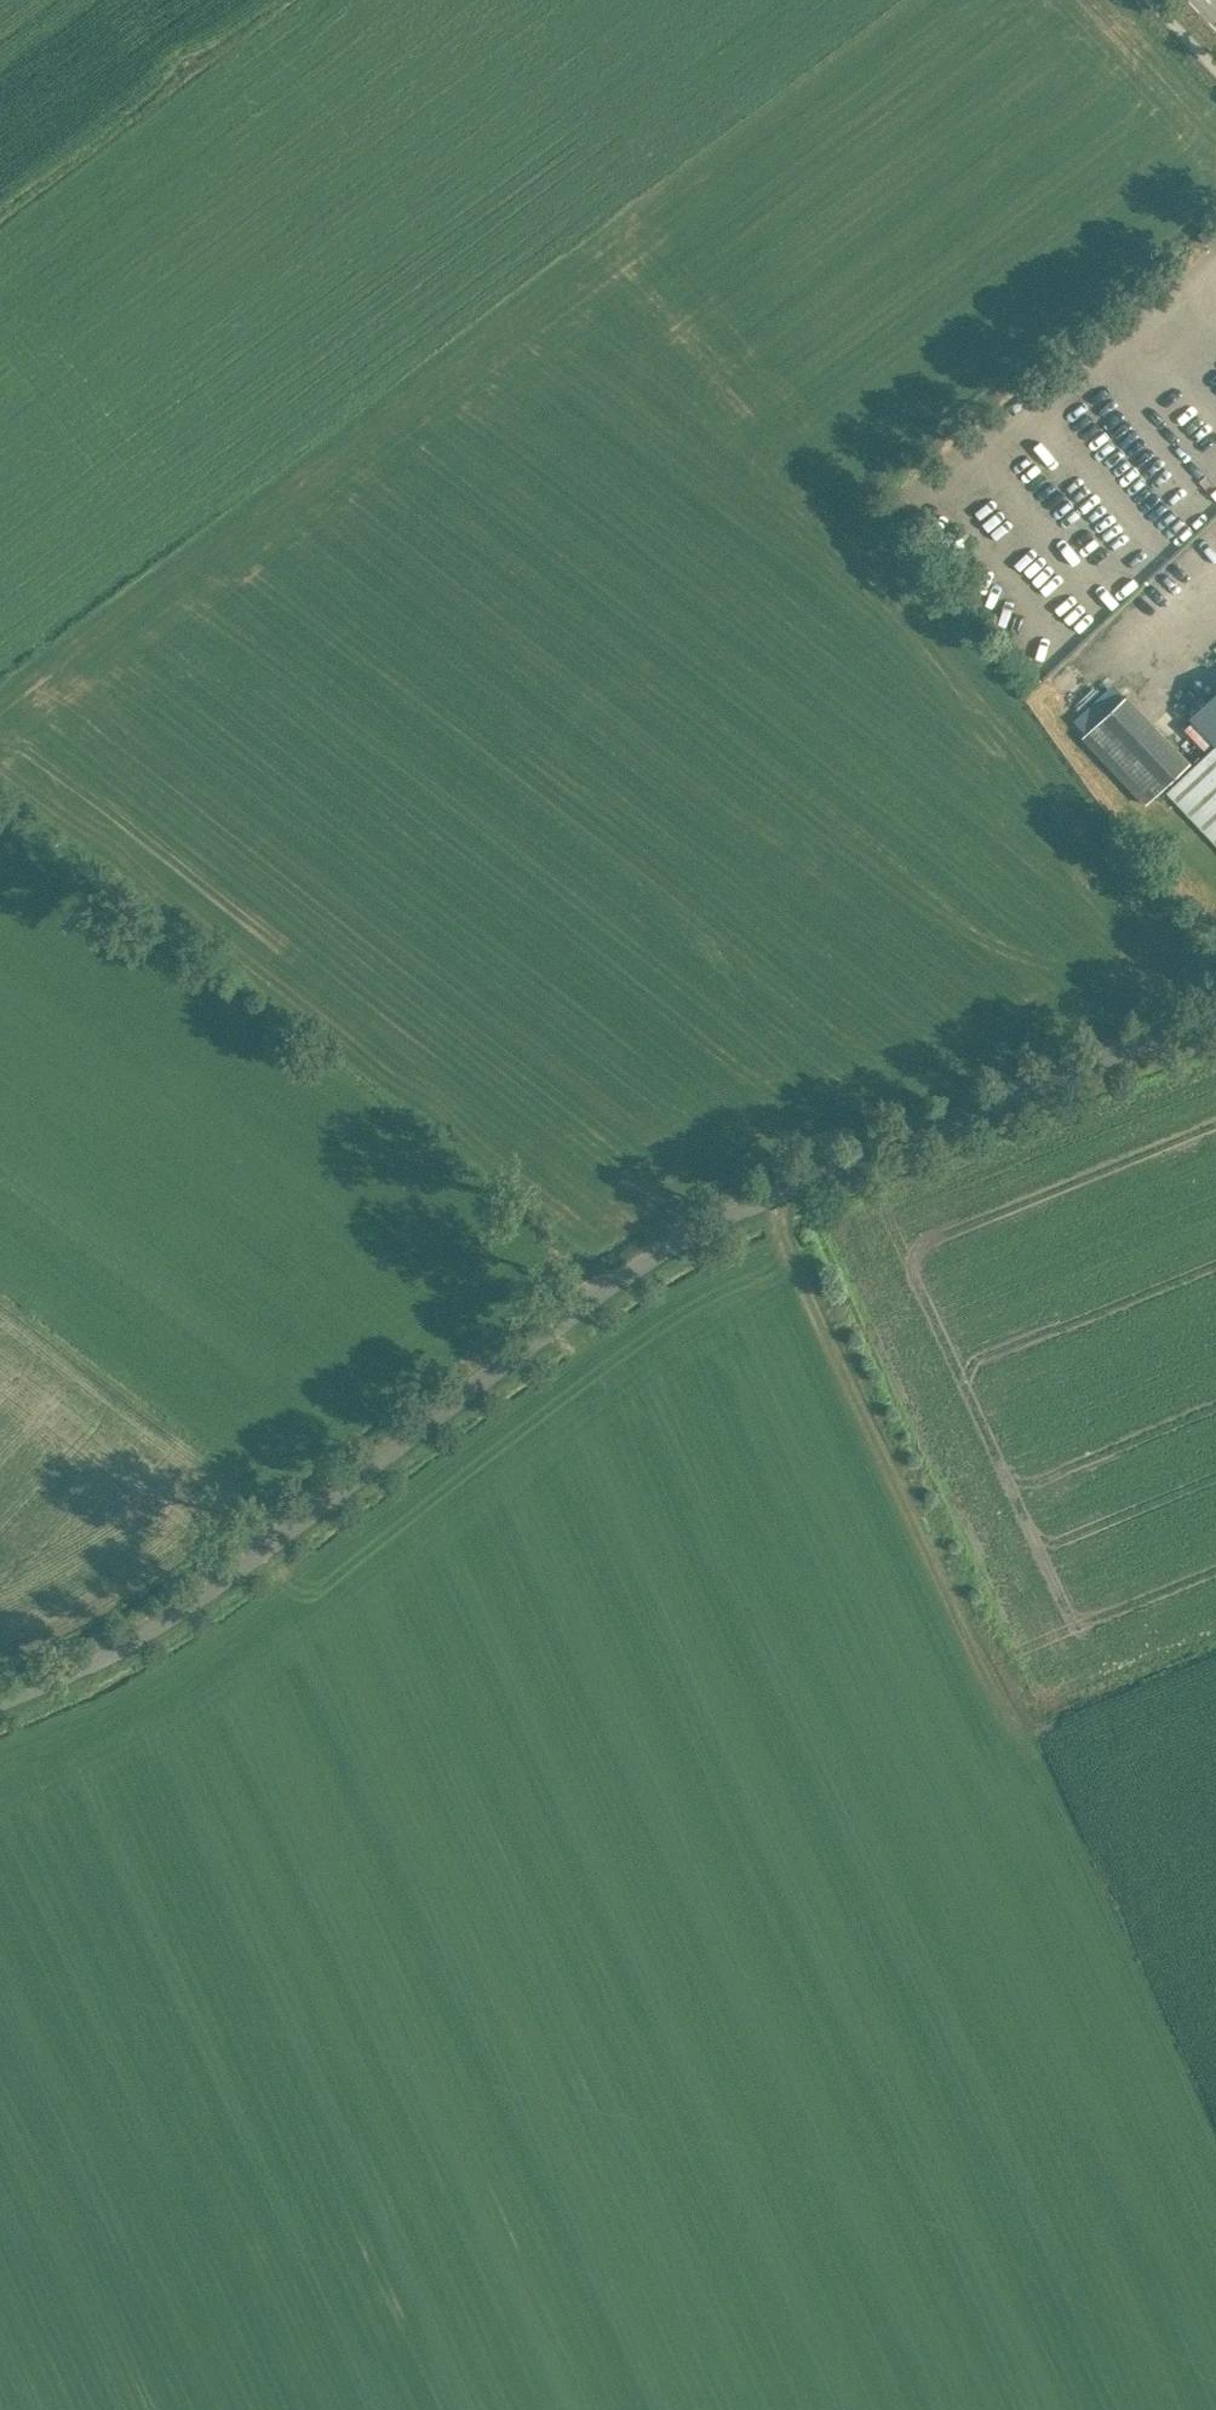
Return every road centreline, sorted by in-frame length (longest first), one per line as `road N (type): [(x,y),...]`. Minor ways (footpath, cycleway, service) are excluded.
road 1 (unclassified): [(0,1700),(164,1622),(641,1262),(838,1165),(1215,1014)]

